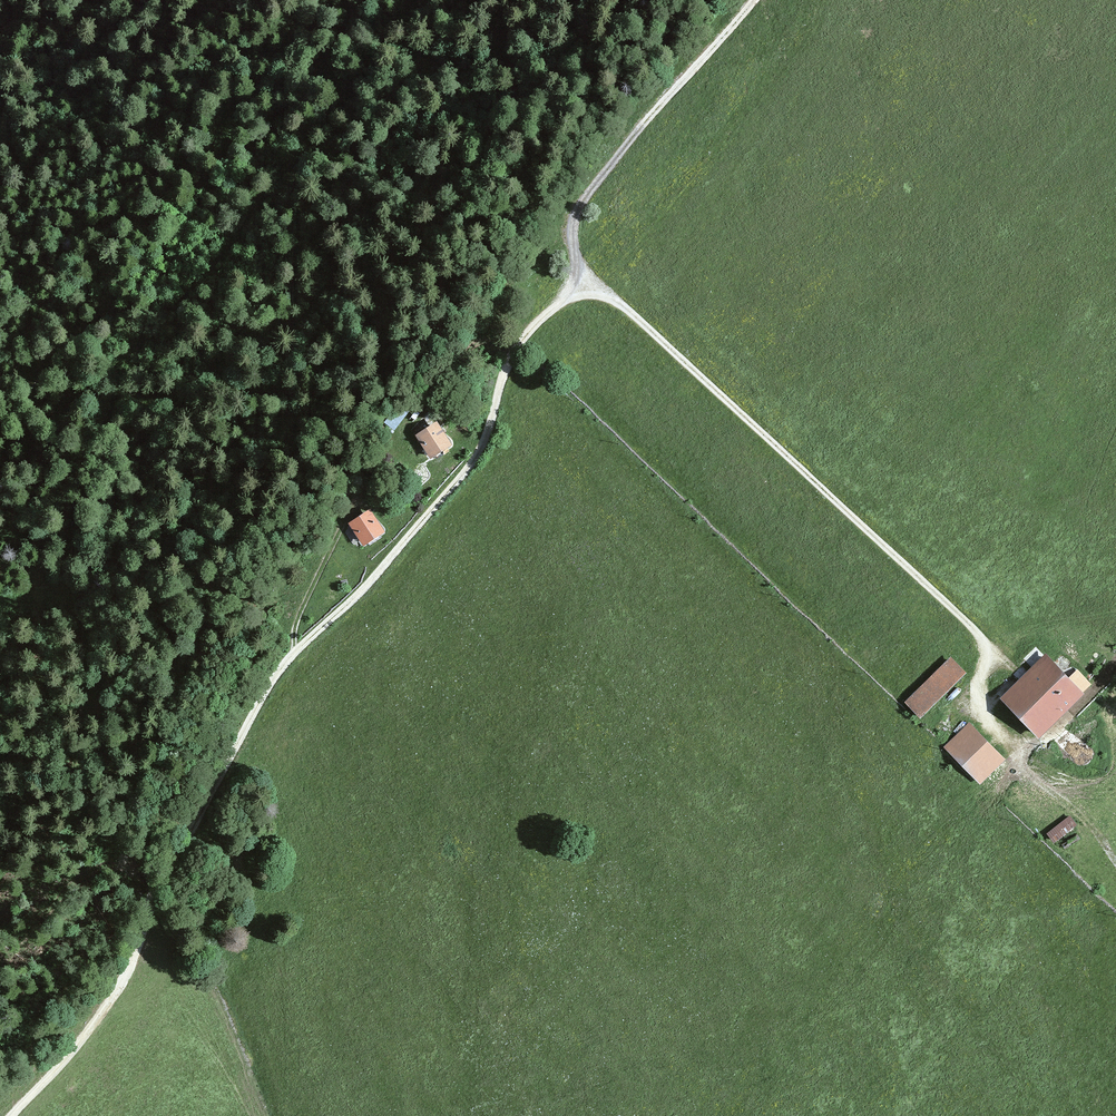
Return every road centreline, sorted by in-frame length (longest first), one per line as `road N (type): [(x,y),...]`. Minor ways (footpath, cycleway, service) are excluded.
road 1 (unclassified): [(1014,752),(957,631),(929,593),(627,321),(576,300),(559,306),(518,351),(467,469),(259,705),(163,872),(106,1001),(8,1115)]
road 2 (track): [(151,902),(130,849),(90,798),(83,775),(90,697),(67,569),(69,531),(80,481),(205,192),(258,100),(333,0)]
road 3 (track): [(0,435),(34,431),(134,357),(417,0)]
road 4 (track): [(836,1115),(961,873),(976,819),(1015,771),(1014,752)]
road 5 (track): [(792,0),(704,146),(595,265),(576,300)]
road 6 (track): [(970,659),(1034,635),(1065,633),(1115,658)]
road 7 (track): [(296,657),(297,622),(345,520)]
road 8 (track): [(1115,836),(1033,751),(1014,752)]

